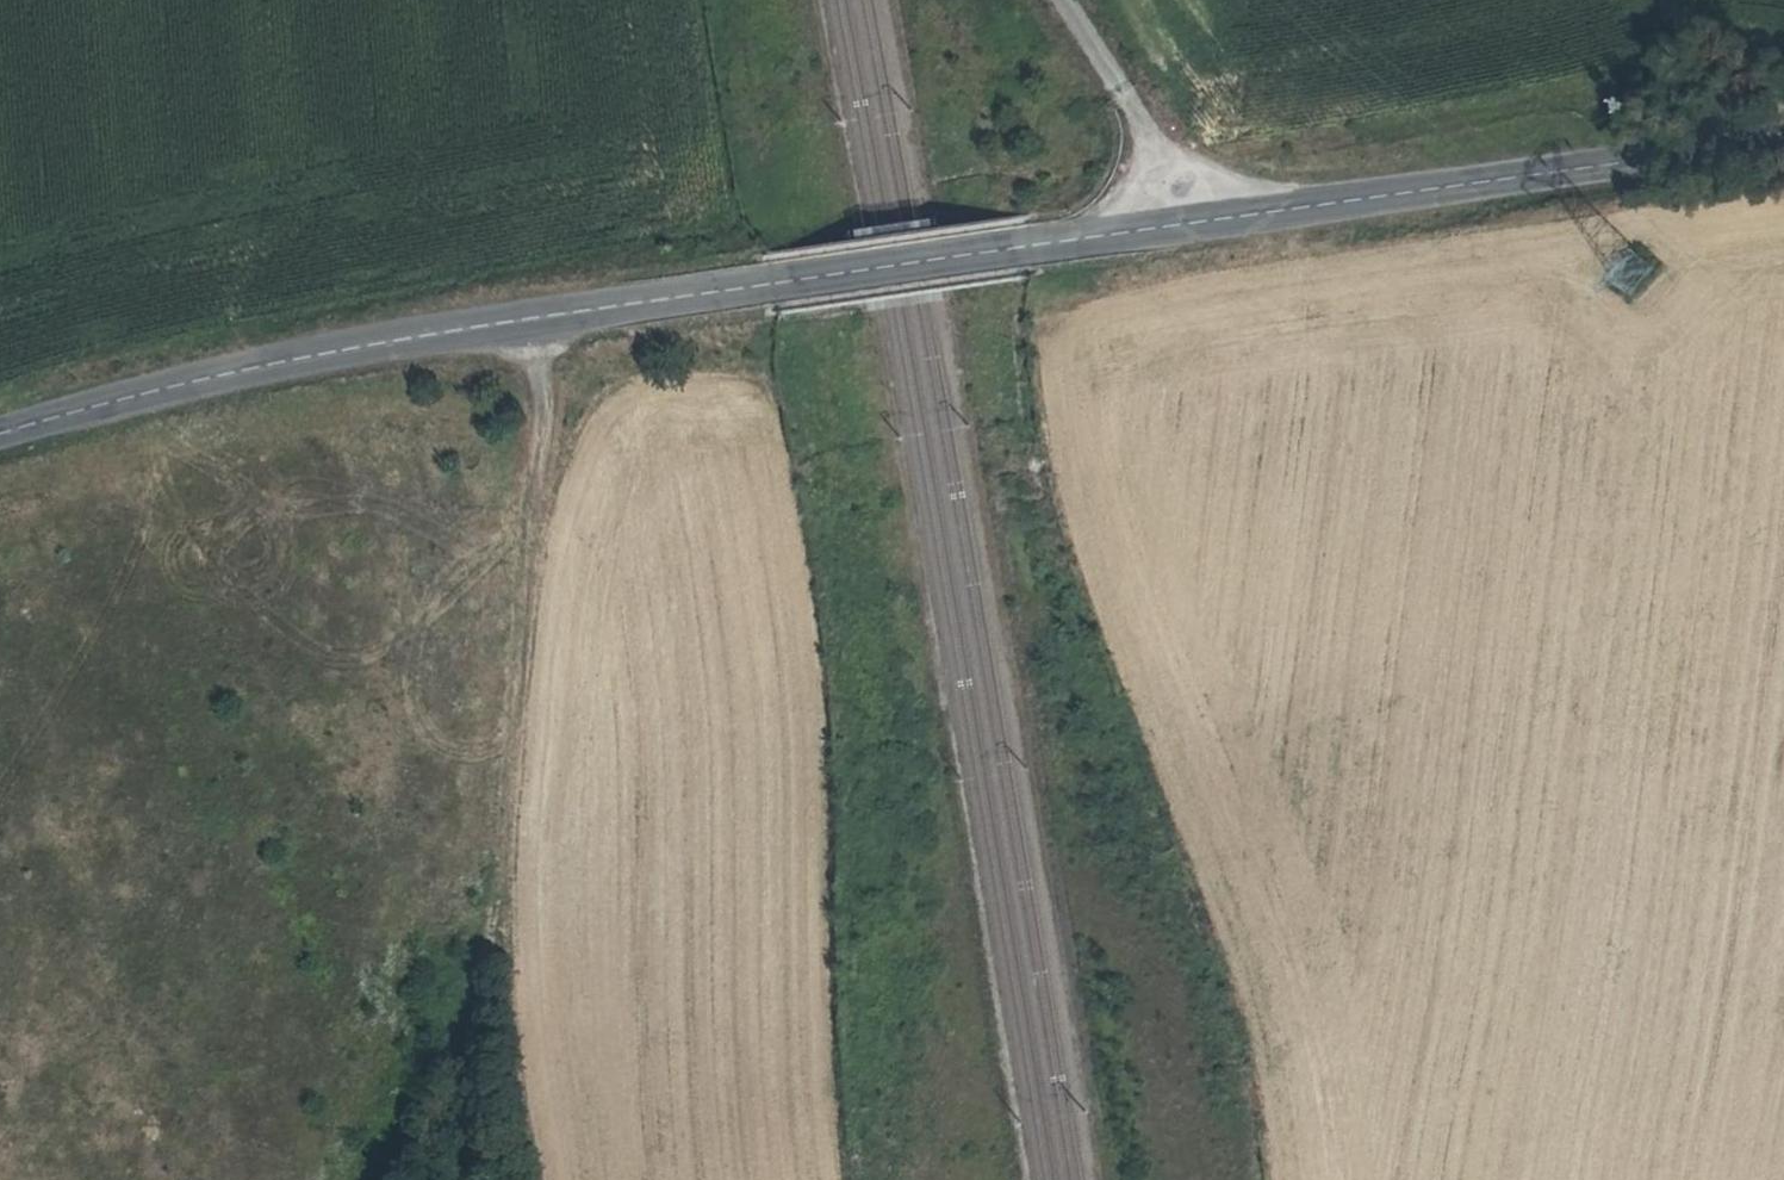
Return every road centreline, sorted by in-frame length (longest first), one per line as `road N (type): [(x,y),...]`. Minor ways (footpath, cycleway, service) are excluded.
road 1 (tertiary): [(1783,136),(446,331),(272,364),(0,433)]

